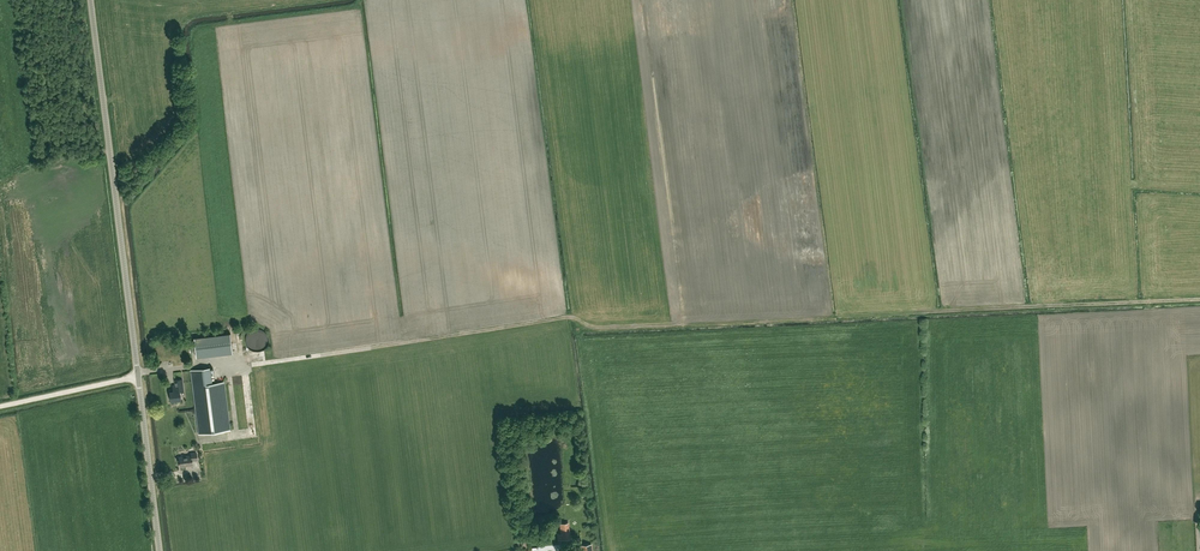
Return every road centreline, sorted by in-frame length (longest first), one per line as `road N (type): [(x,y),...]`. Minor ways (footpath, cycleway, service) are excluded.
road 1 (tertiary): [(138,377),(90,0)]
road 2 (tertiary): [(160,550),(138,377)]
road 3 (unclassified): [(0,406),(138,377)]

